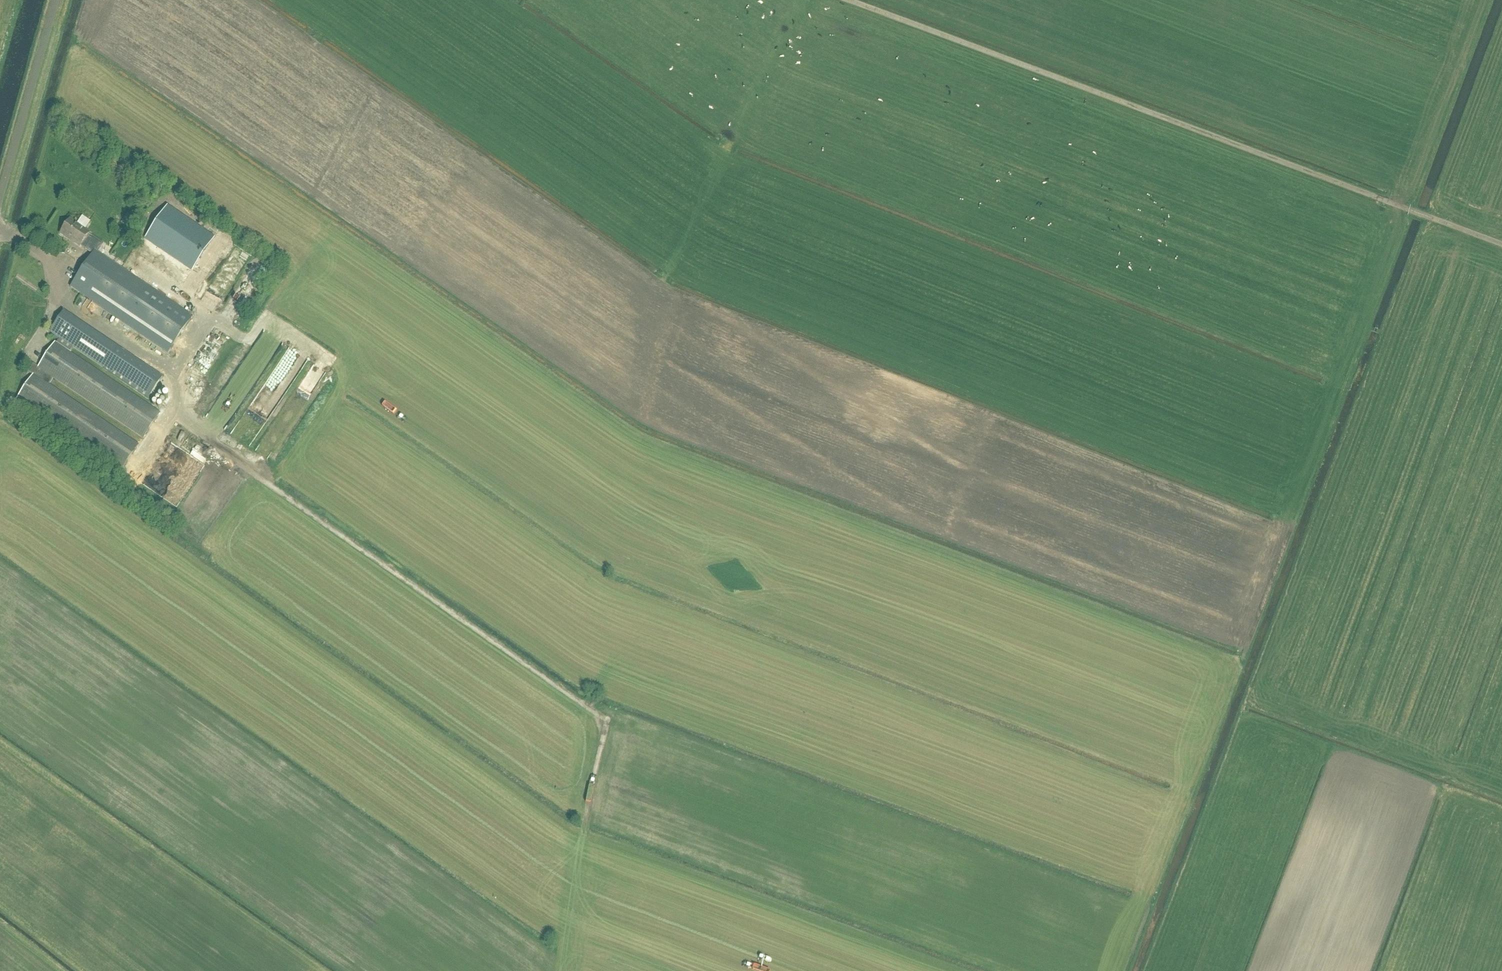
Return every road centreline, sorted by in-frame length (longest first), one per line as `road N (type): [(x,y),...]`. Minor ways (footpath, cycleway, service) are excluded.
road 1 (unclassified): [(0,190),(57,0)]

